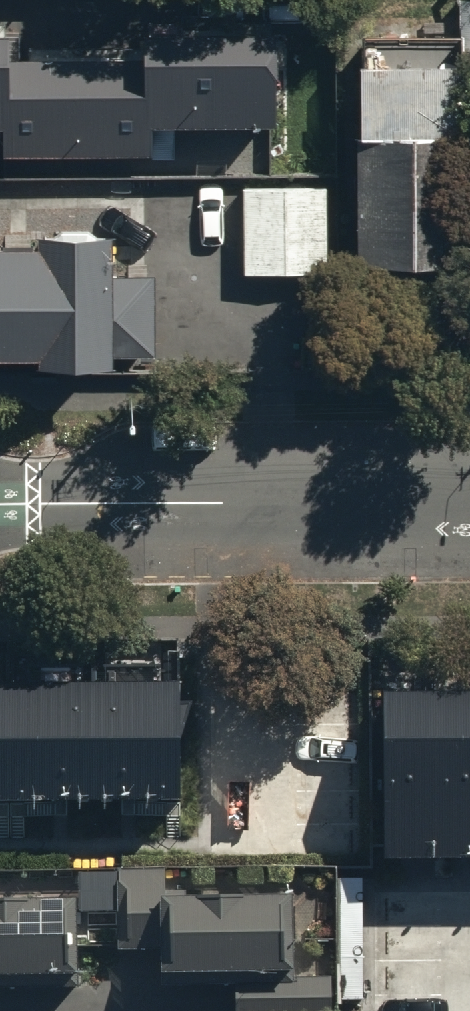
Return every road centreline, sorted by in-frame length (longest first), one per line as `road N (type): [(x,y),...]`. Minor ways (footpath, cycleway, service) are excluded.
road 1 (residential): [(34,504),(469,501)]

